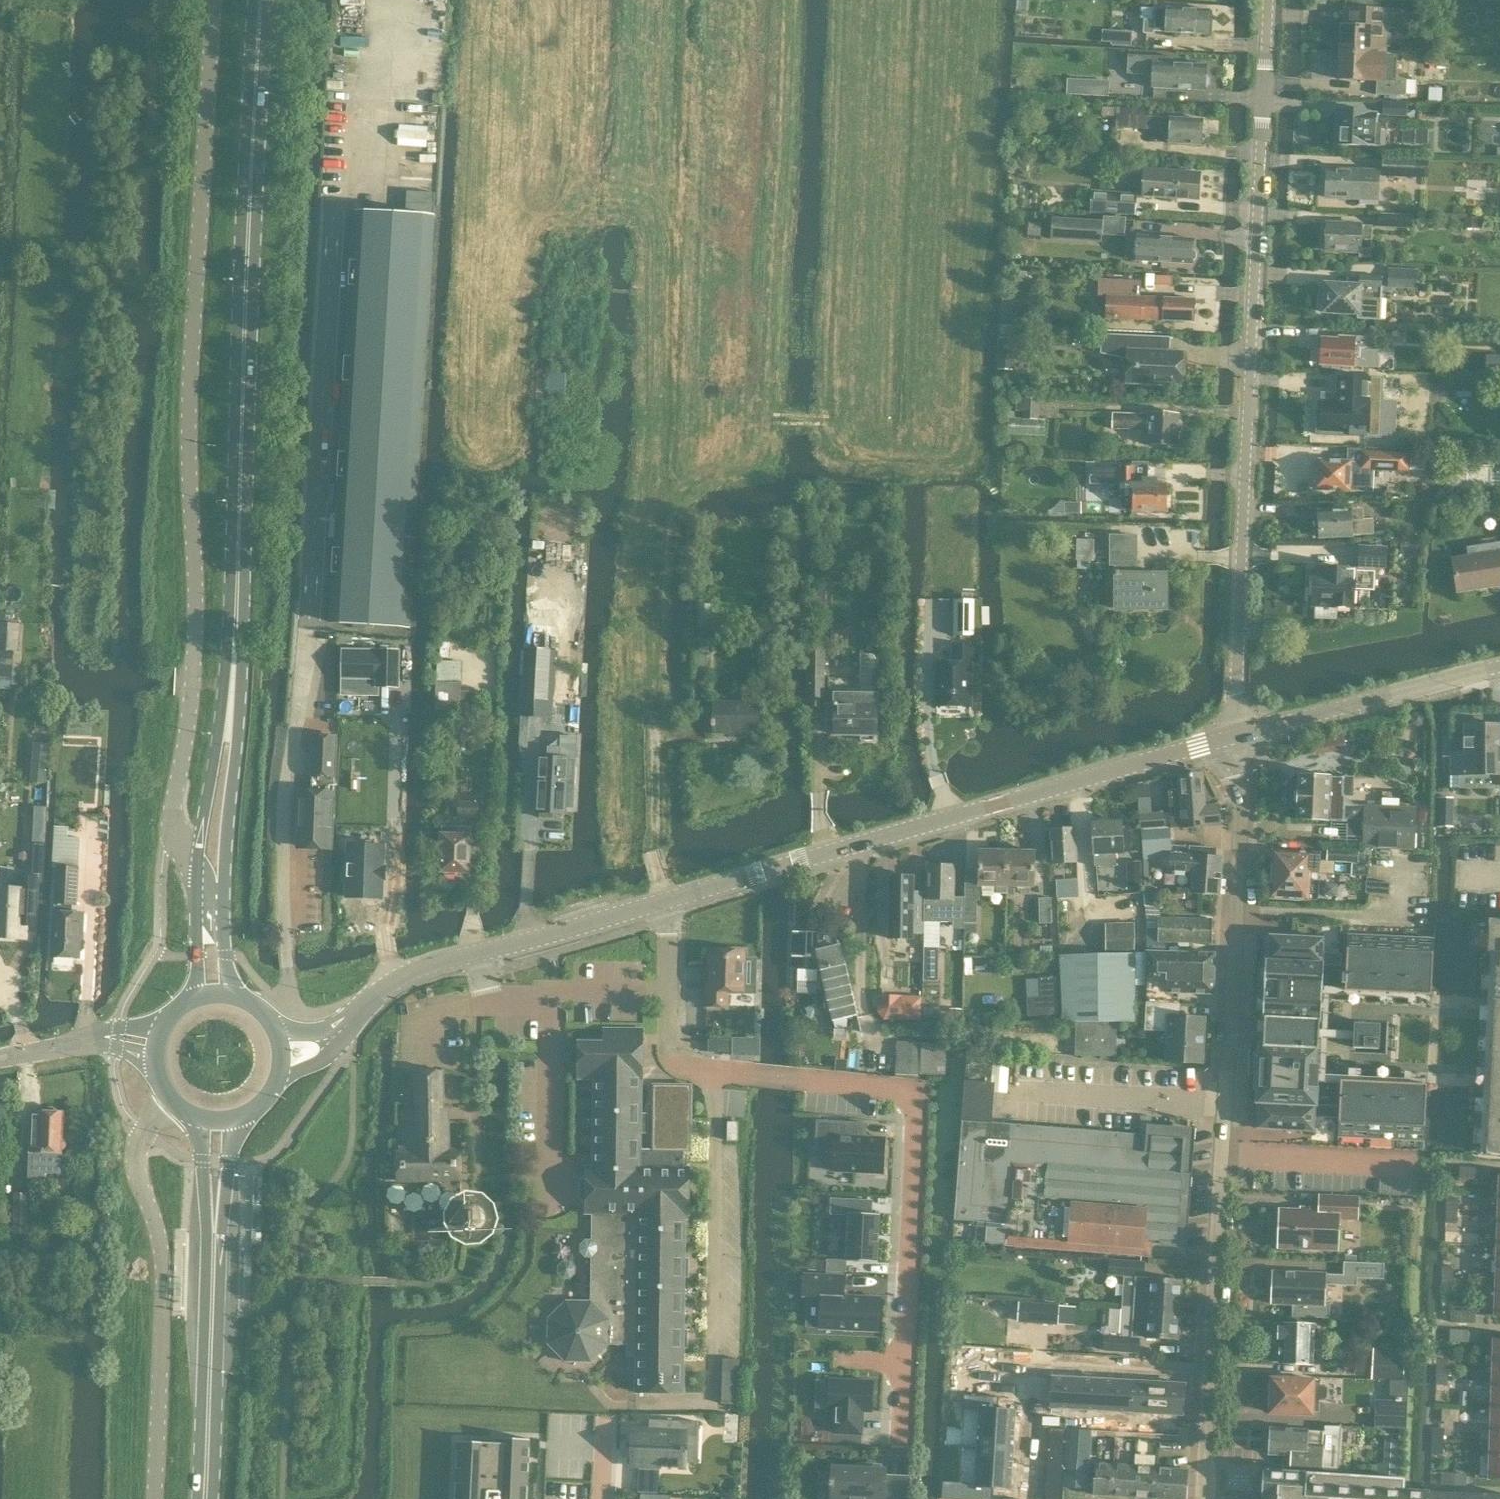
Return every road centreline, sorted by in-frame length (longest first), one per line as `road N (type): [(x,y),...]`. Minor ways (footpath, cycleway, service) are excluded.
road 1 (tertiary): [(363,1006),(422,966),(1234,739)]
road 2 (unclassified): [(214,0),(191,411),(191,691),(169,822),(211,894)]
road 3 (primary): [(211,894),(235,667),(263,0)]
road 4 (unclassified): [(1234,739),(1263,0)]
road 5 (residential): [(1237,914),(1205,1498)]
road 6 (residential): [(716,1085),(733,1074),(909,1089),(918,1109),(904,1445)]
road 7 (primary): [(205,1498),(219,1120)]
road 8 (unclassified): [(144,1131),(135,1158),(162,1253),(153,1498)]
road 9 (tertiary): [(1234,739),(1499,666)]
road 10 (residential): [(1237,914),(1402,918),(1404,878)]
road 11 (residential): [(1234,739),(1241,803),(1237,914)]
road 12 (tertiary): [(275,1084),(334,1048),(363,1006)]

